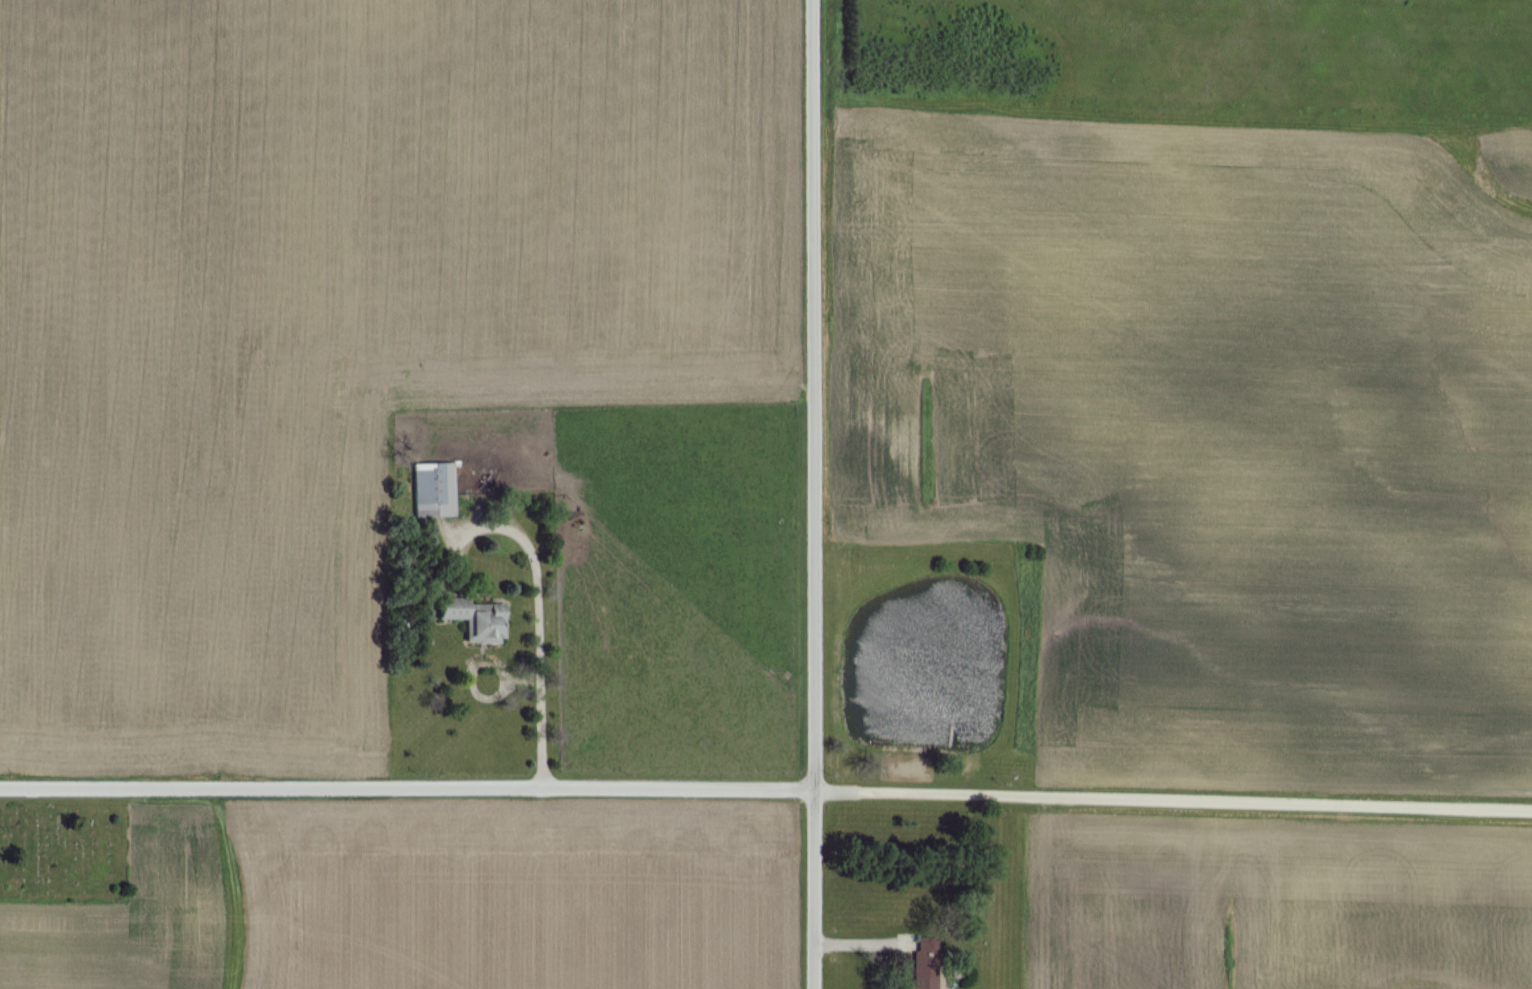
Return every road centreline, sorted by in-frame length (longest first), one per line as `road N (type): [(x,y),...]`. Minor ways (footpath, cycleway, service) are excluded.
road 1 (residential): [(1531,812),(811,791),(0,784)]
road 2 (residential): [(810,988),(809,0)]

